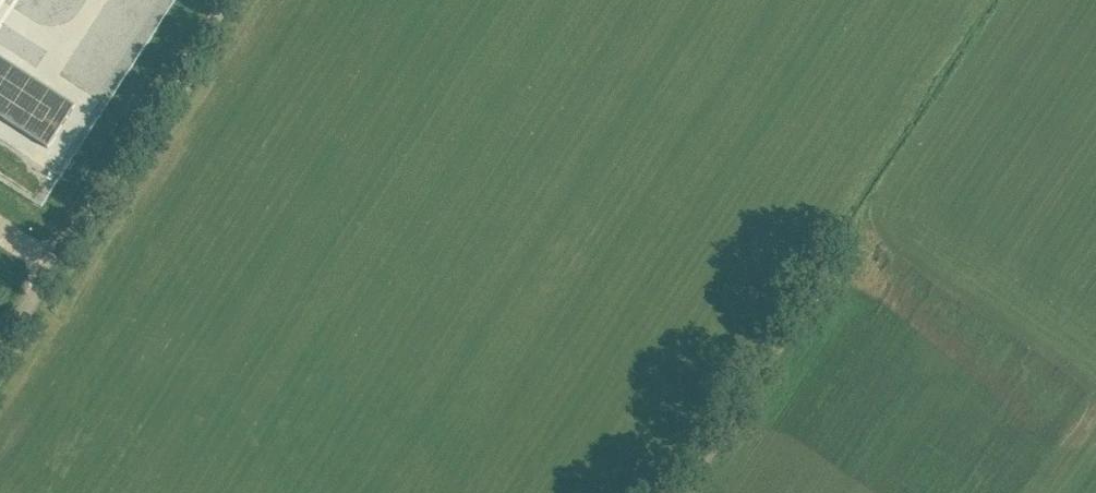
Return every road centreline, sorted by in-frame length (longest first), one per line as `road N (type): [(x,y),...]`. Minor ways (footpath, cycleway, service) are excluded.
road 1 (unclassified): [(0,380),(237,0)]

